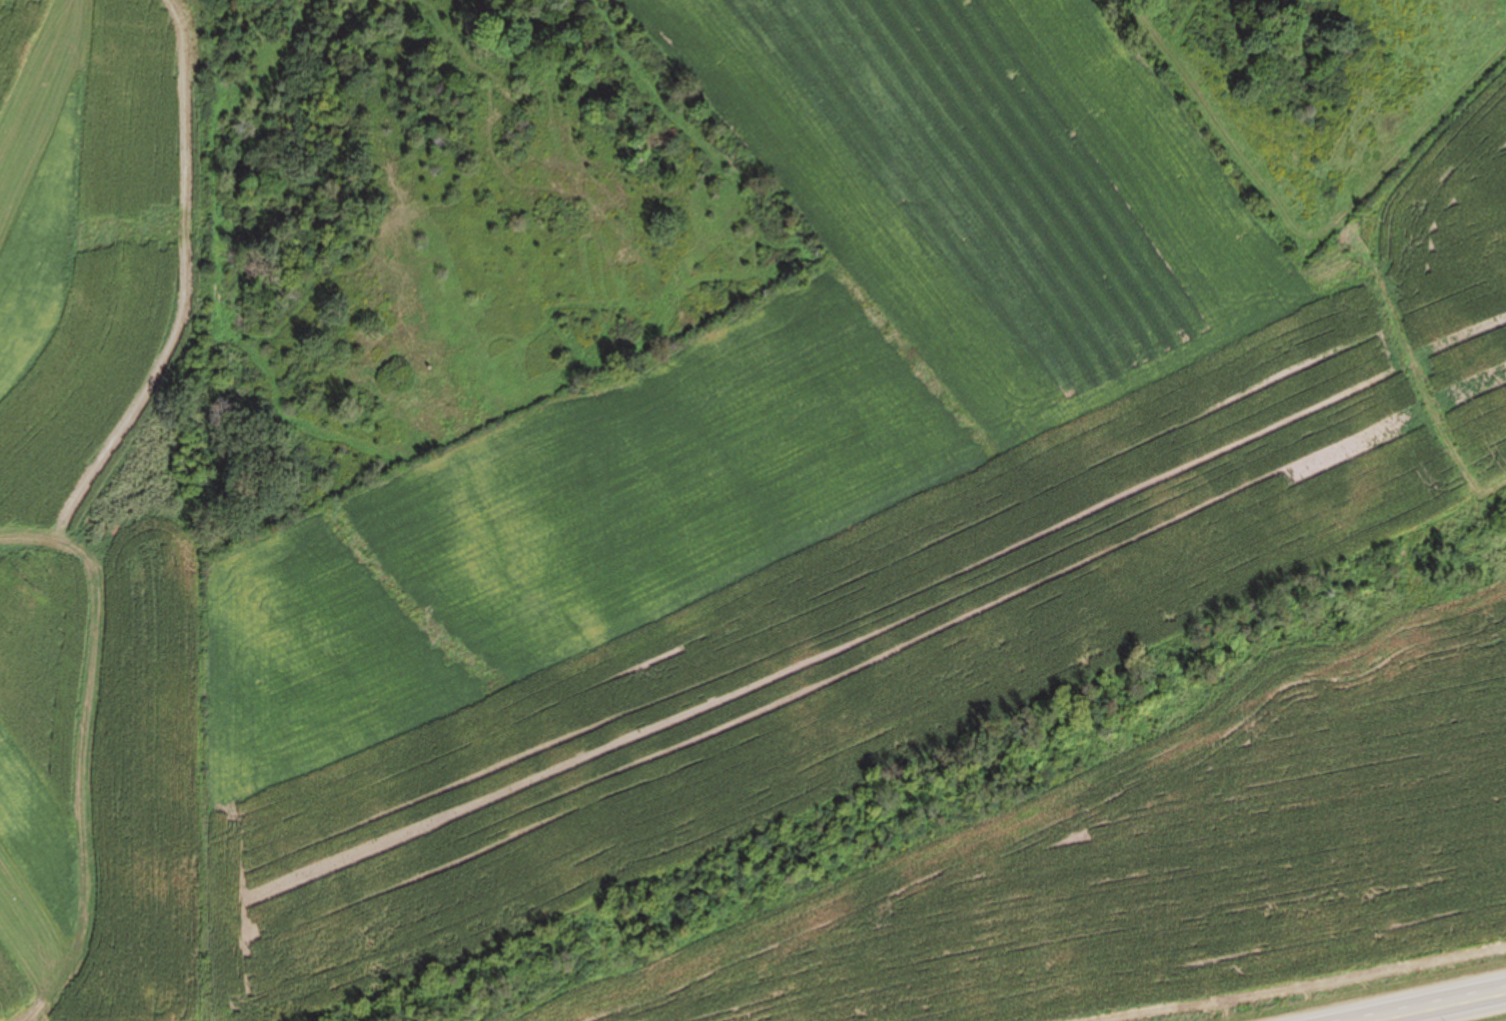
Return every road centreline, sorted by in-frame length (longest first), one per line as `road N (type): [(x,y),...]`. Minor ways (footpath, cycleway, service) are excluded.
road 1 (primary): [(1336,1020),(1505,983)]

